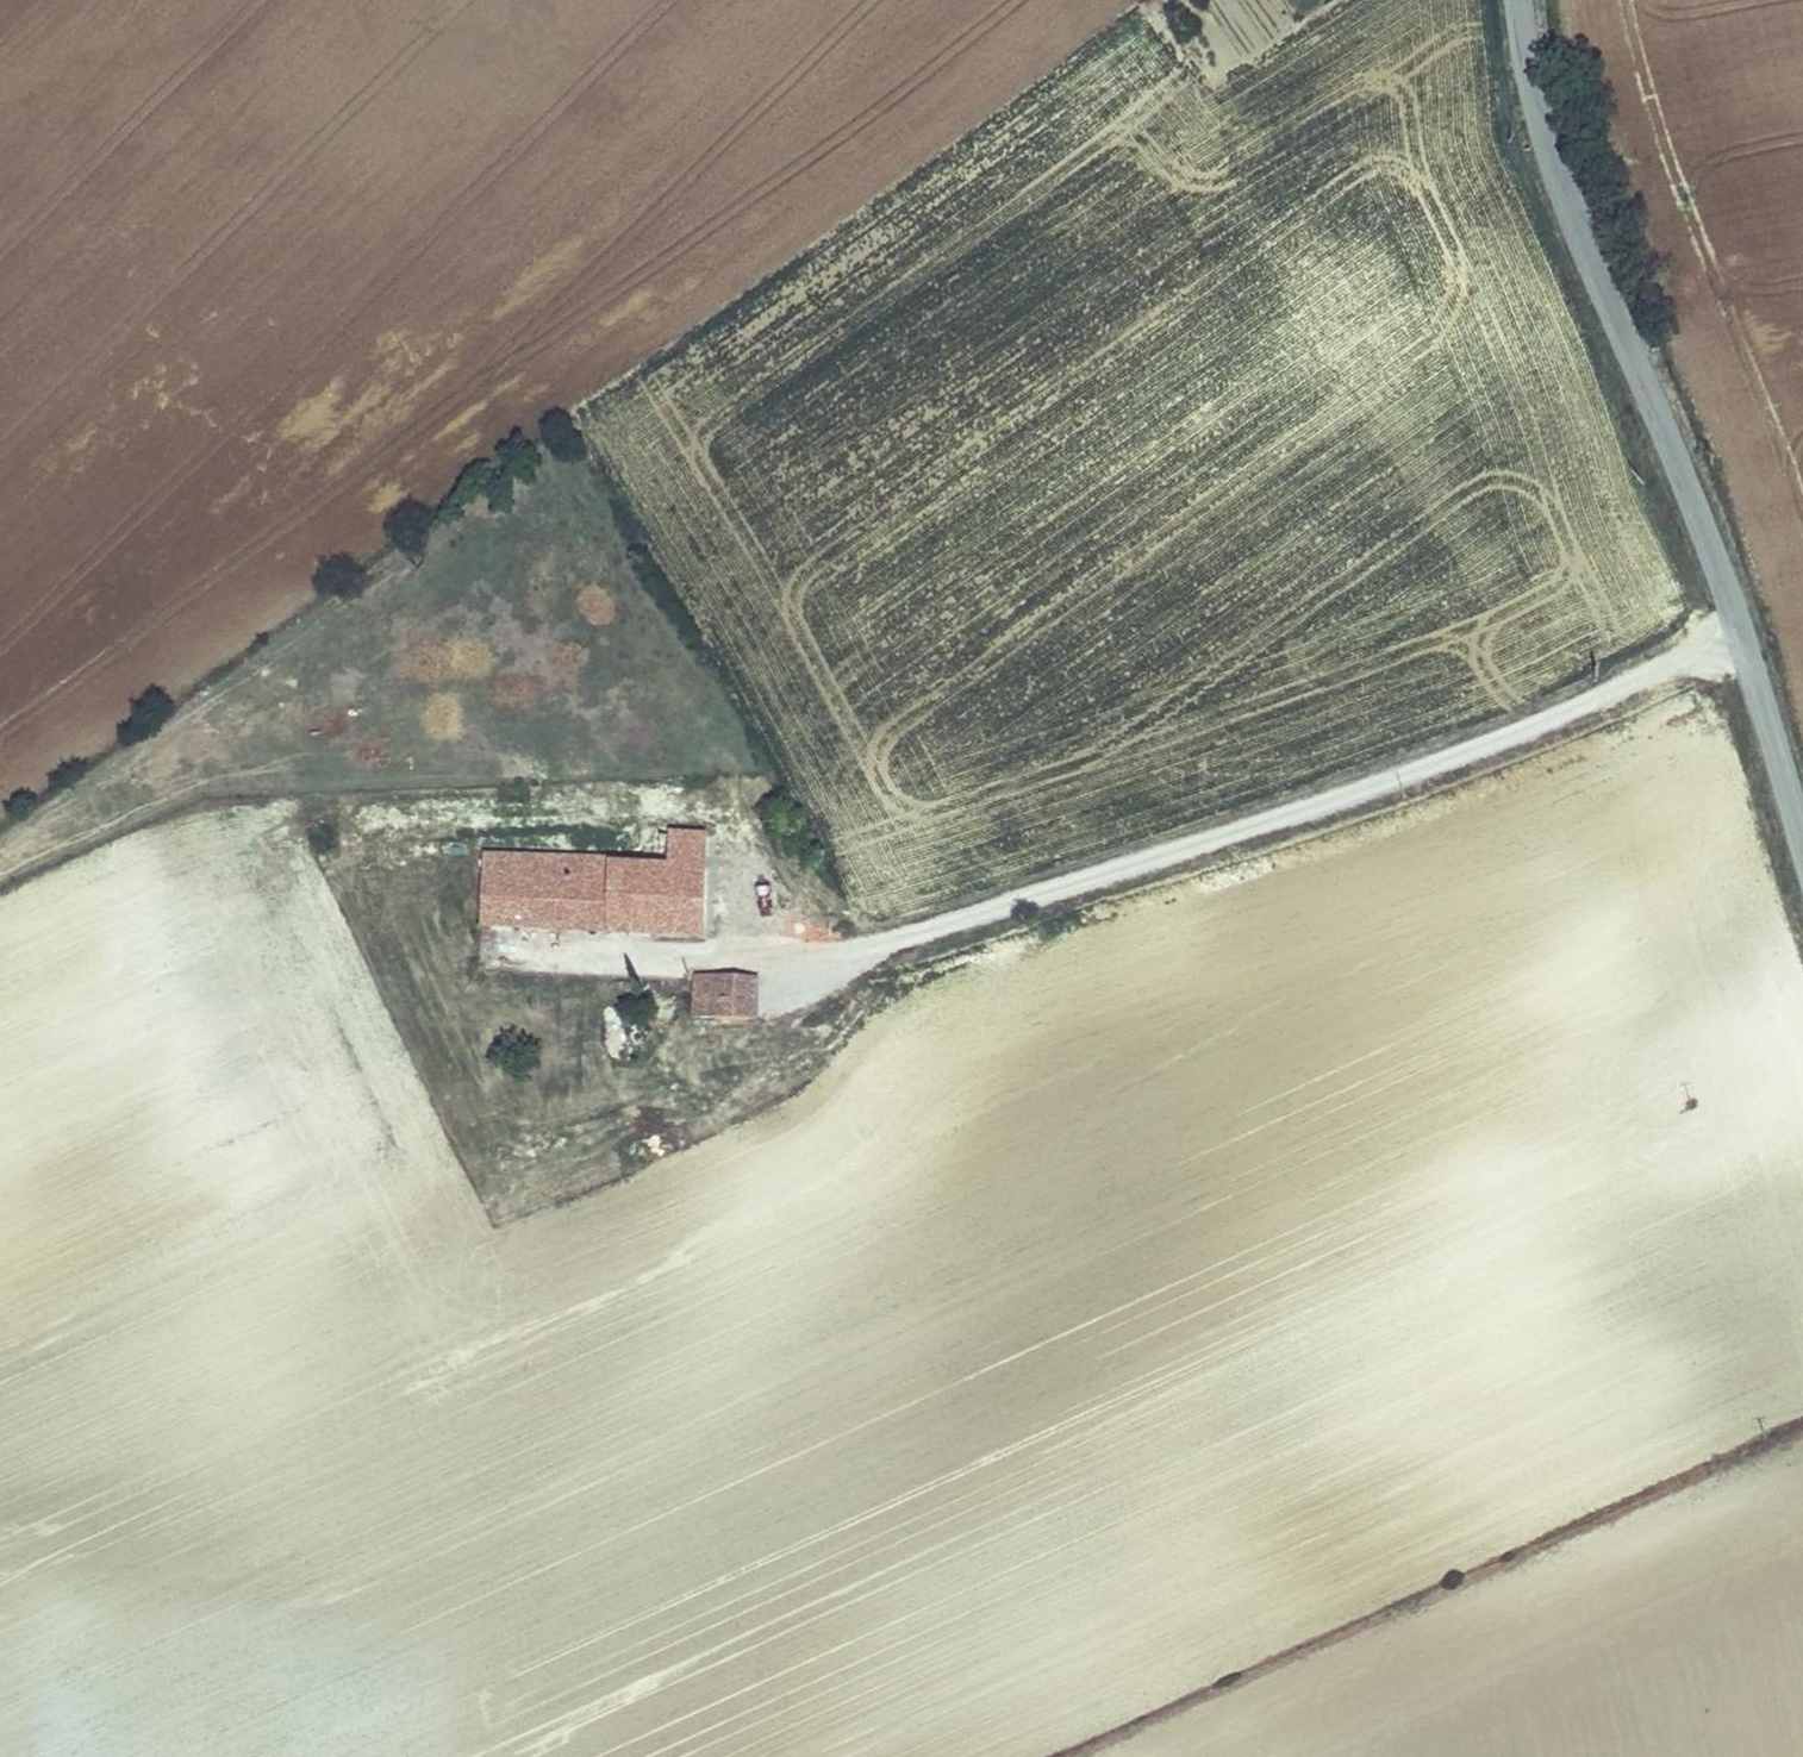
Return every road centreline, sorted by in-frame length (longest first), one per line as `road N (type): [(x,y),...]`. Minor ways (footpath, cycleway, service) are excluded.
road 1 (tertiary): [(1802,834),(1744,637),(1564,197),(1521,0)]

